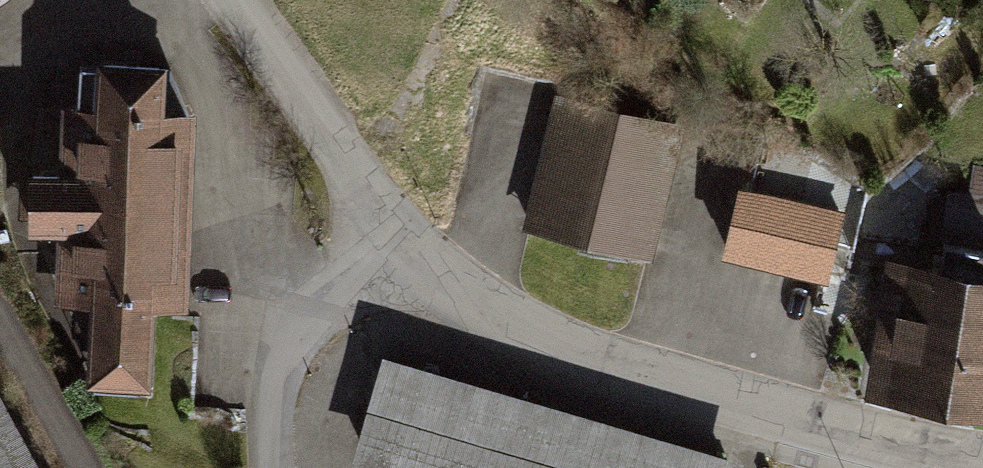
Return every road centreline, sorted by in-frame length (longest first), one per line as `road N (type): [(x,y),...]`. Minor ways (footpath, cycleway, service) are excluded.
road 1 (unclassified): [(982,460),(871,438),(645,372),(495,310),(398,234),(233,0)]

